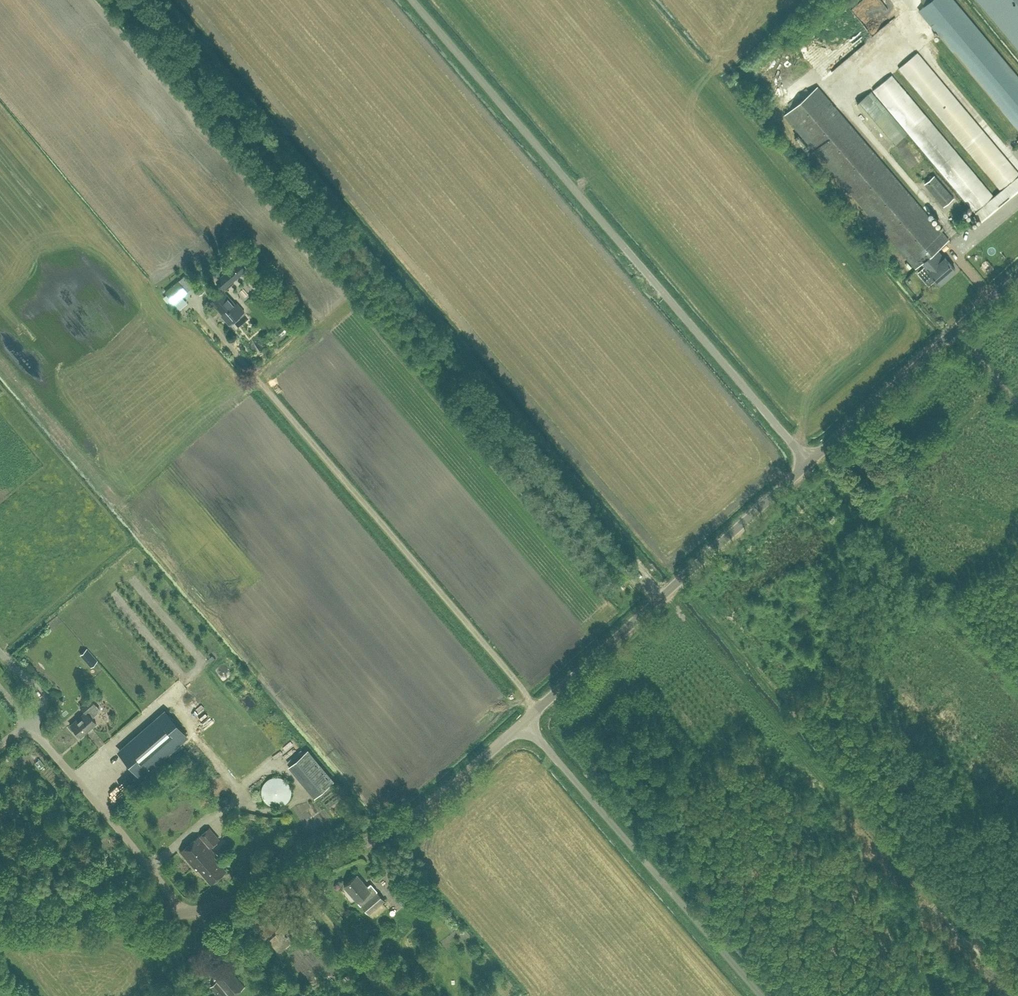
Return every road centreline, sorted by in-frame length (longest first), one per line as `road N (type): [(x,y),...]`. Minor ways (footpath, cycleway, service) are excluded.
road 1 (track): [(660,598),(130,0)]
road 2 (unclassified): [(809,462),(412,0)]
road 3 (tertiary): [(183,913),(251,894),(384,832),(525,720)]
road 4 (tertiary): [(525,720),(809,462)]
road 5 (unclassified): [(760,995),(525,720)]
road 6 (tertiary): [(809,462),(1017,276)]
road 7 (unclassified): [(183,913),(48,745),(24,733)]
road 8 (tertiary): [(0,907),(183,913)]

